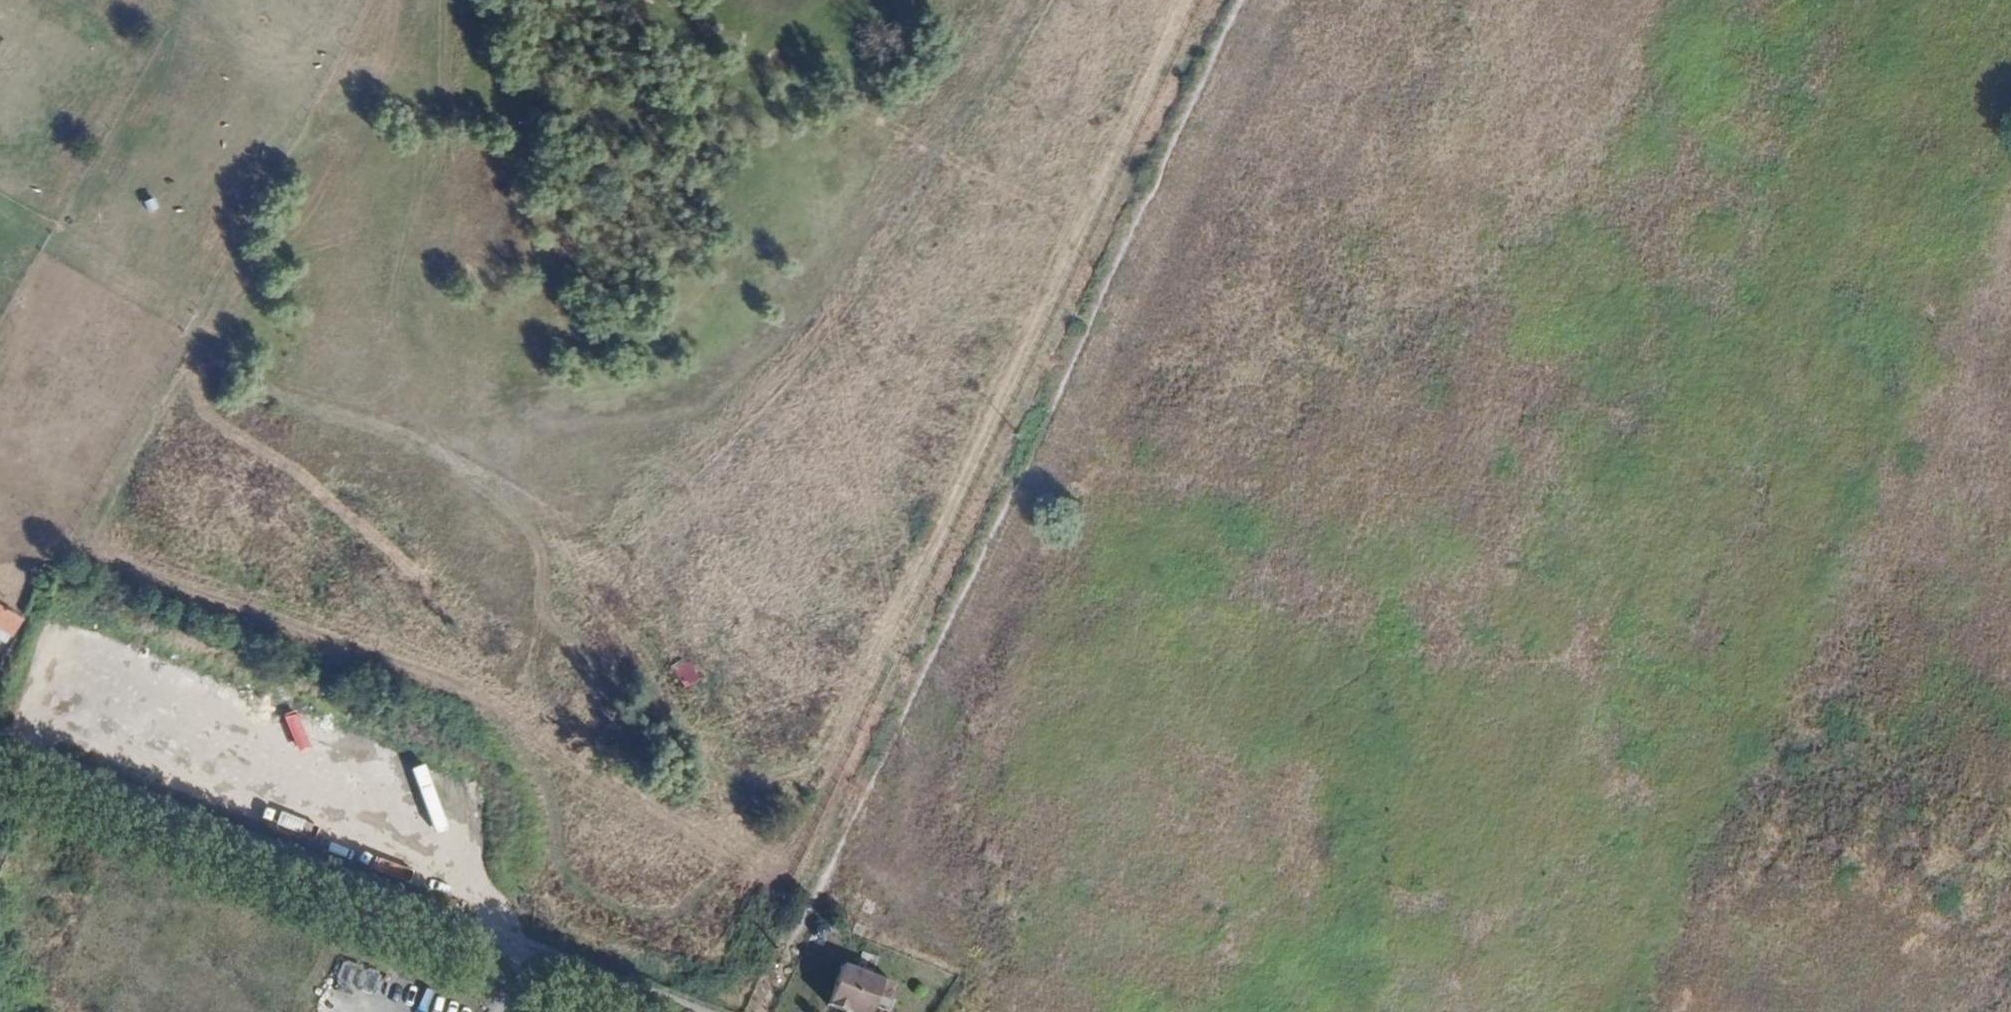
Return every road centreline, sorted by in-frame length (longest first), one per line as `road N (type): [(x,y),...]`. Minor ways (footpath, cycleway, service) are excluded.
road 1 (track): [(1248,0),(767,1011)]
road 2 (unclassified): [(634,1011),(0,761)]

